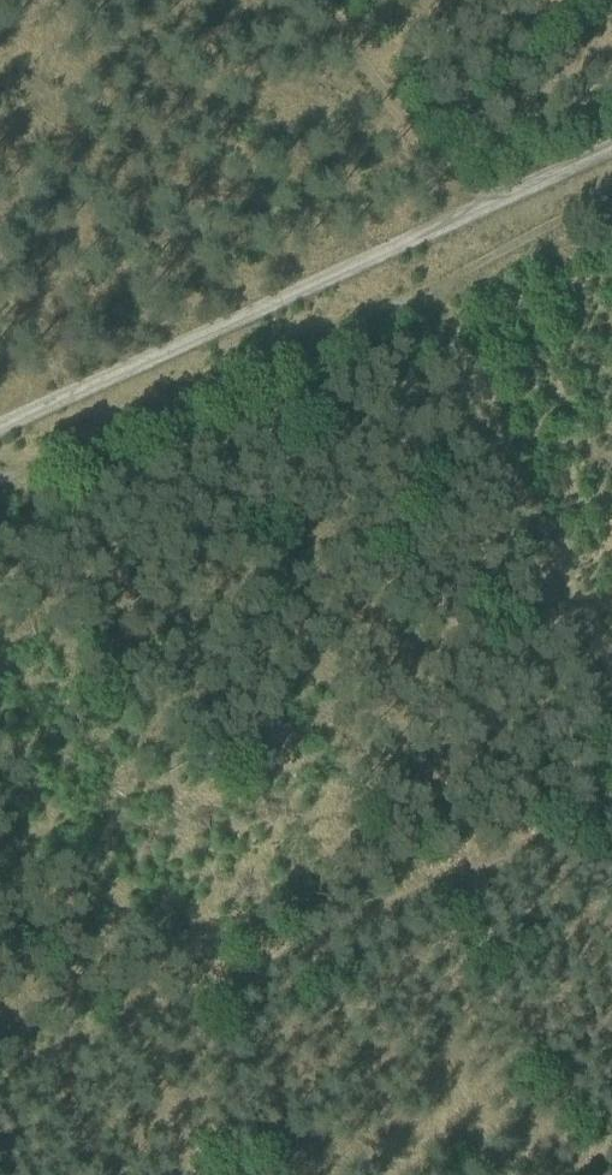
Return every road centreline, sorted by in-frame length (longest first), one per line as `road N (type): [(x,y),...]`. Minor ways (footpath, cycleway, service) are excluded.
road 1 (track): [(611,203),(0,483)]
road 2 (track): [(611,806),(0,1077)]
road 3 (track): [(611,695),(422,296)]

